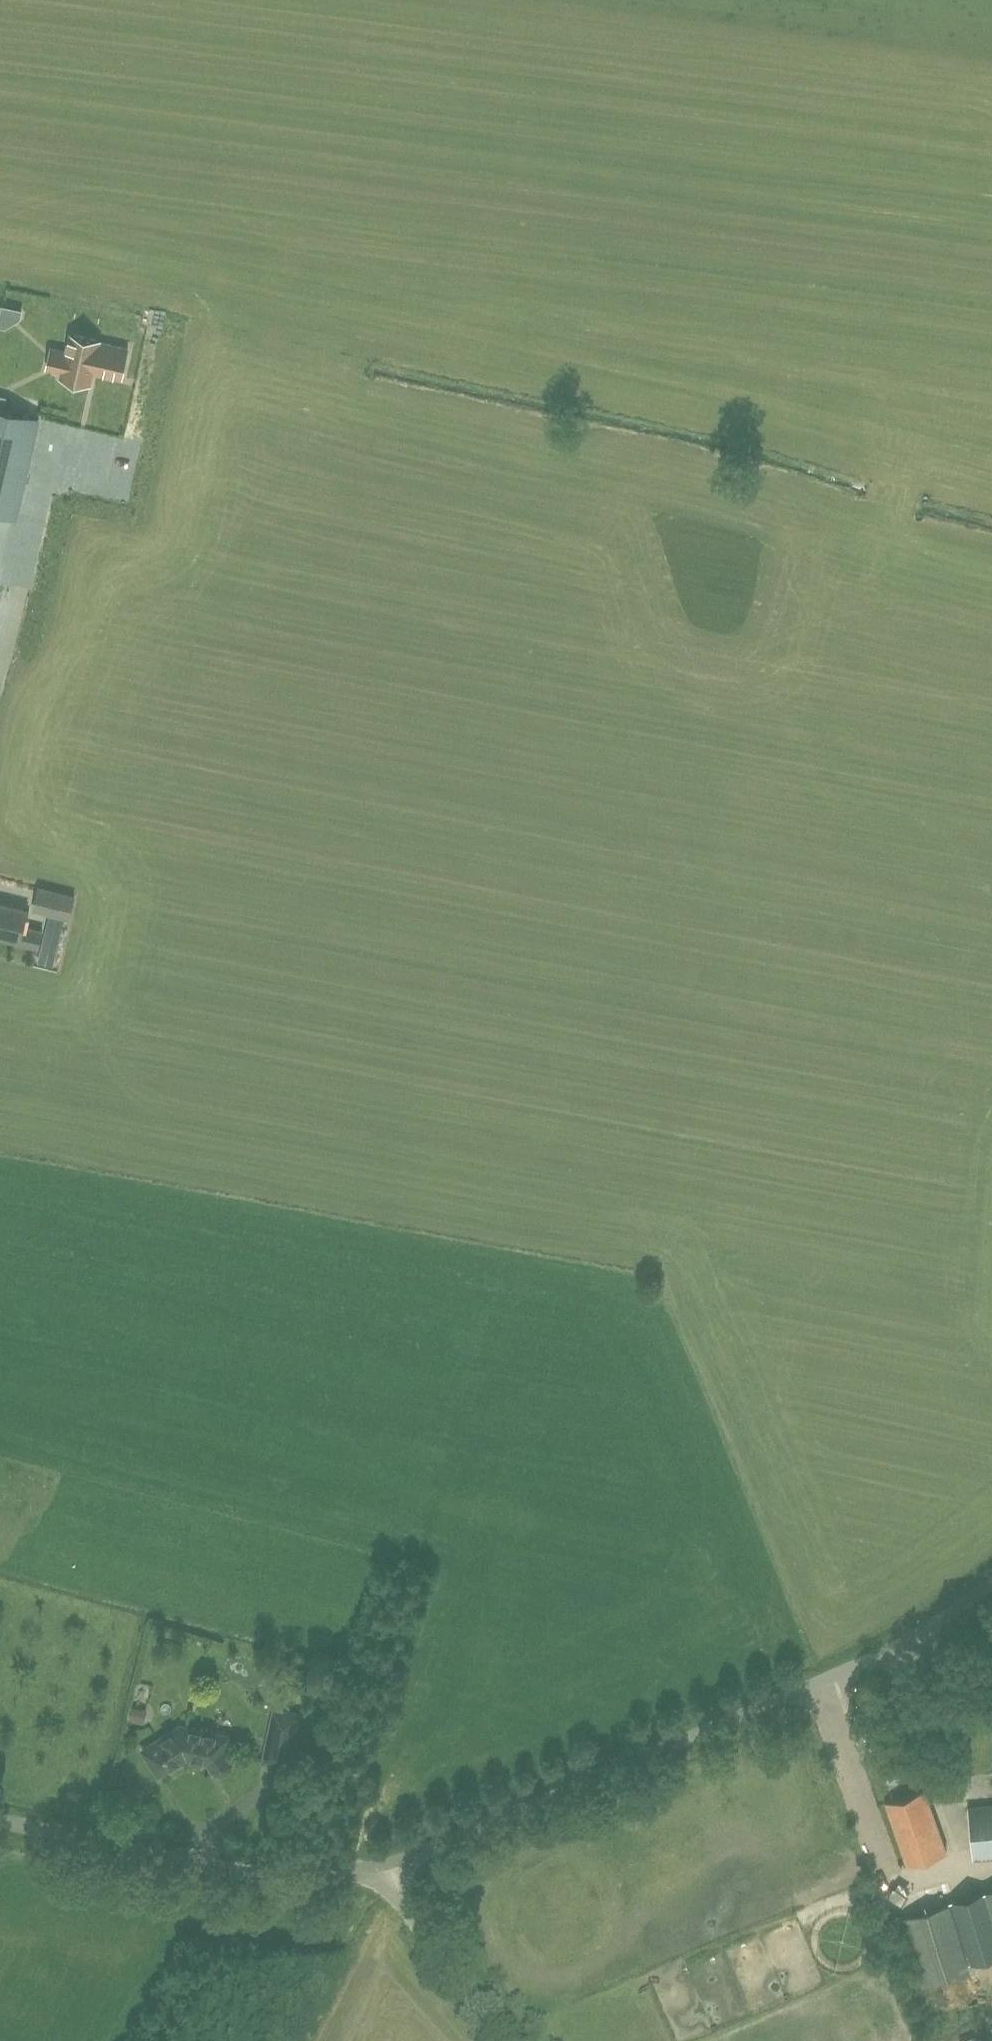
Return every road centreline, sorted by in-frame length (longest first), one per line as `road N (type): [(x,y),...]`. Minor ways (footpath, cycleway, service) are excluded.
road 1 (unclassified): [(377,1872),(765,1711),(910,1635),(991,1573)]
road 2 (unclassified): [(377,1872),(234,1874),(0,1824)]
road 3 (unclassified): [(510,2040),(377,1872)]

